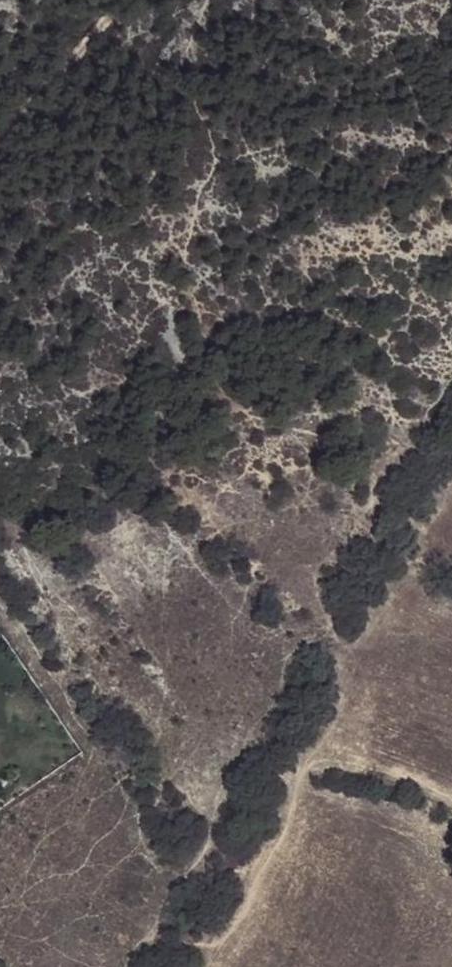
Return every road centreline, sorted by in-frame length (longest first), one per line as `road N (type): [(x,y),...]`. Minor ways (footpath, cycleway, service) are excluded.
road 1 (track): [(0,132),(127,0)]

